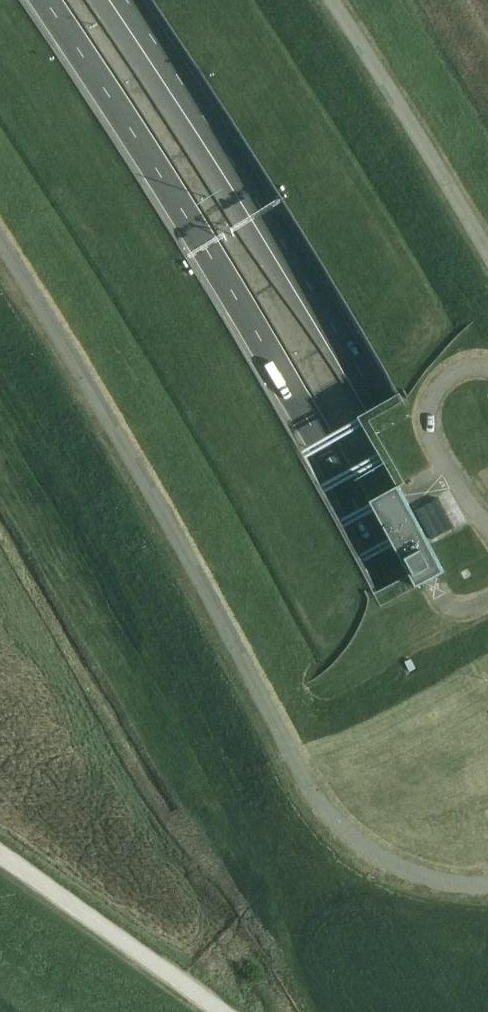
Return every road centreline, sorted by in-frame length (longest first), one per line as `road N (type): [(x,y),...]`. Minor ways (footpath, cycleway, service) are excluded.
road 1 (trunk): [(46,0),(323,439),(487,778)]
road 2 (trunk): [(487,621),(379,403),(125,0)]
road 3 (unclassified): [(221,1011),(0,854)]

